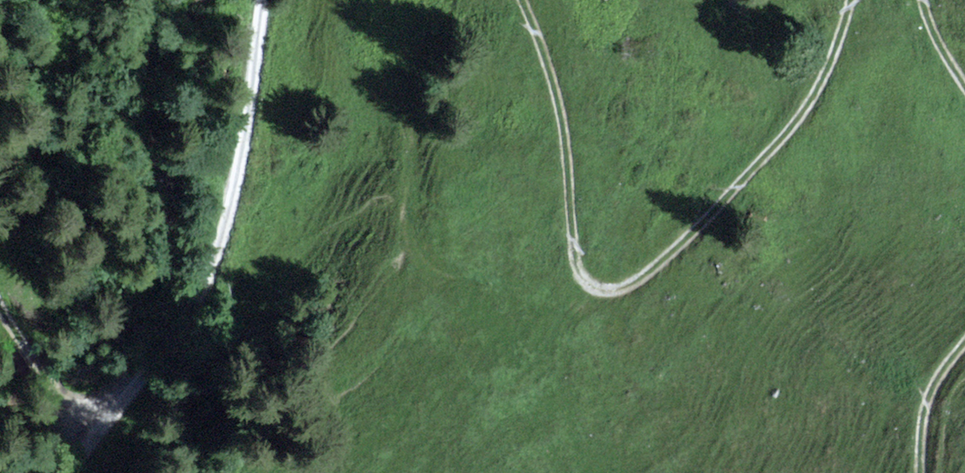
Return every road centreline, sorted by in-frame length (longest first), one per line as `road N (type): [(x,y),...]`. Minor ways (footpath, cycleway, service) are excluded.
road 1 (track): [(525,0),(562,107),(579,260),(592,277),(630,285),(666,259),(802,108),(834,54),(851,0)]
road 2 (unclassified): [(264,0),(229,238),(176,345),(71,472)]
road 3 (track): [(0,306),(60,395),(102,439)]
road 4 (track): [(964,340),(930,391),(917,472)]

